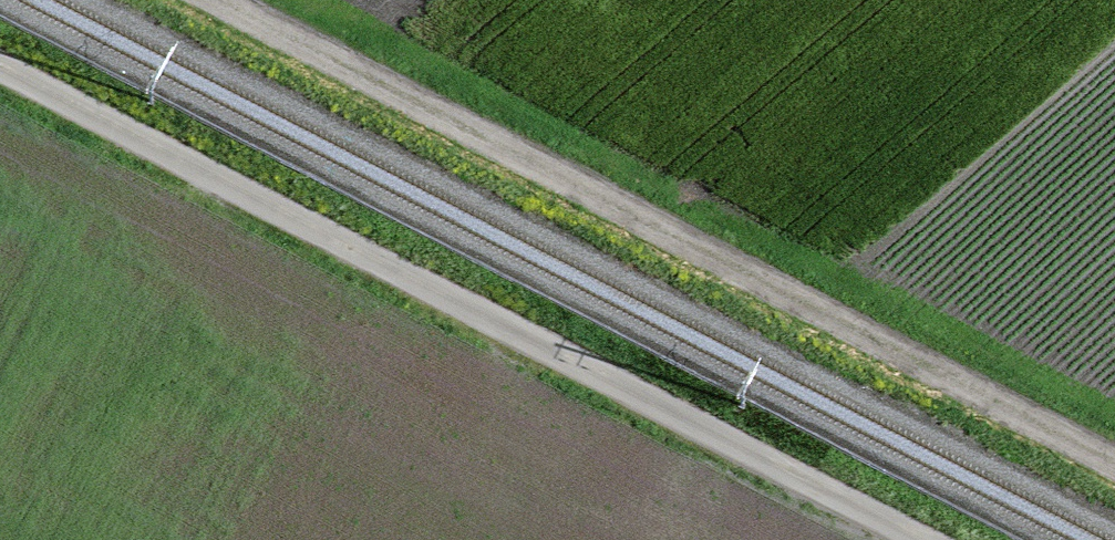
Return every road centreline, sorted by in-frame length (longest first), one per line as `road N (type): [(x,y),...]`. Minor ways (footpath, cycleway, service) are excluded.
road 1 (track): [(1114,485),(193,0)]
road 2 (track): [(870,539),(0,87)]
road 3 (track): [(850,343),(1114,112)]

